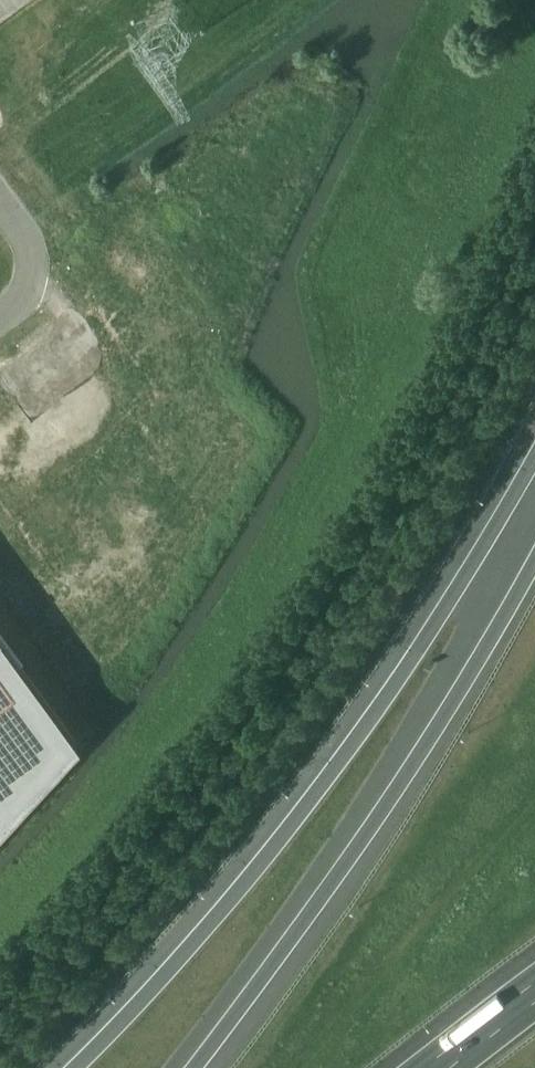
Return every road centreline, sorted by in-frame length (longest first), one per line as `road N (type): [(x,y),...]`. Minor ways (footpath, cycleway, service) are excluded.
road 1 (motorway): [(534,452),(422,640),(328,774),(216,916),(75,1067)]
road 2 (motorway): [(534,544),(429,738),(194,1067)]
road 3 (unclassified): [(0,324),(14,313),(30,275),(30,246),(0,202)]
road 4 (motorway): [(534,988),(431,1067)]

